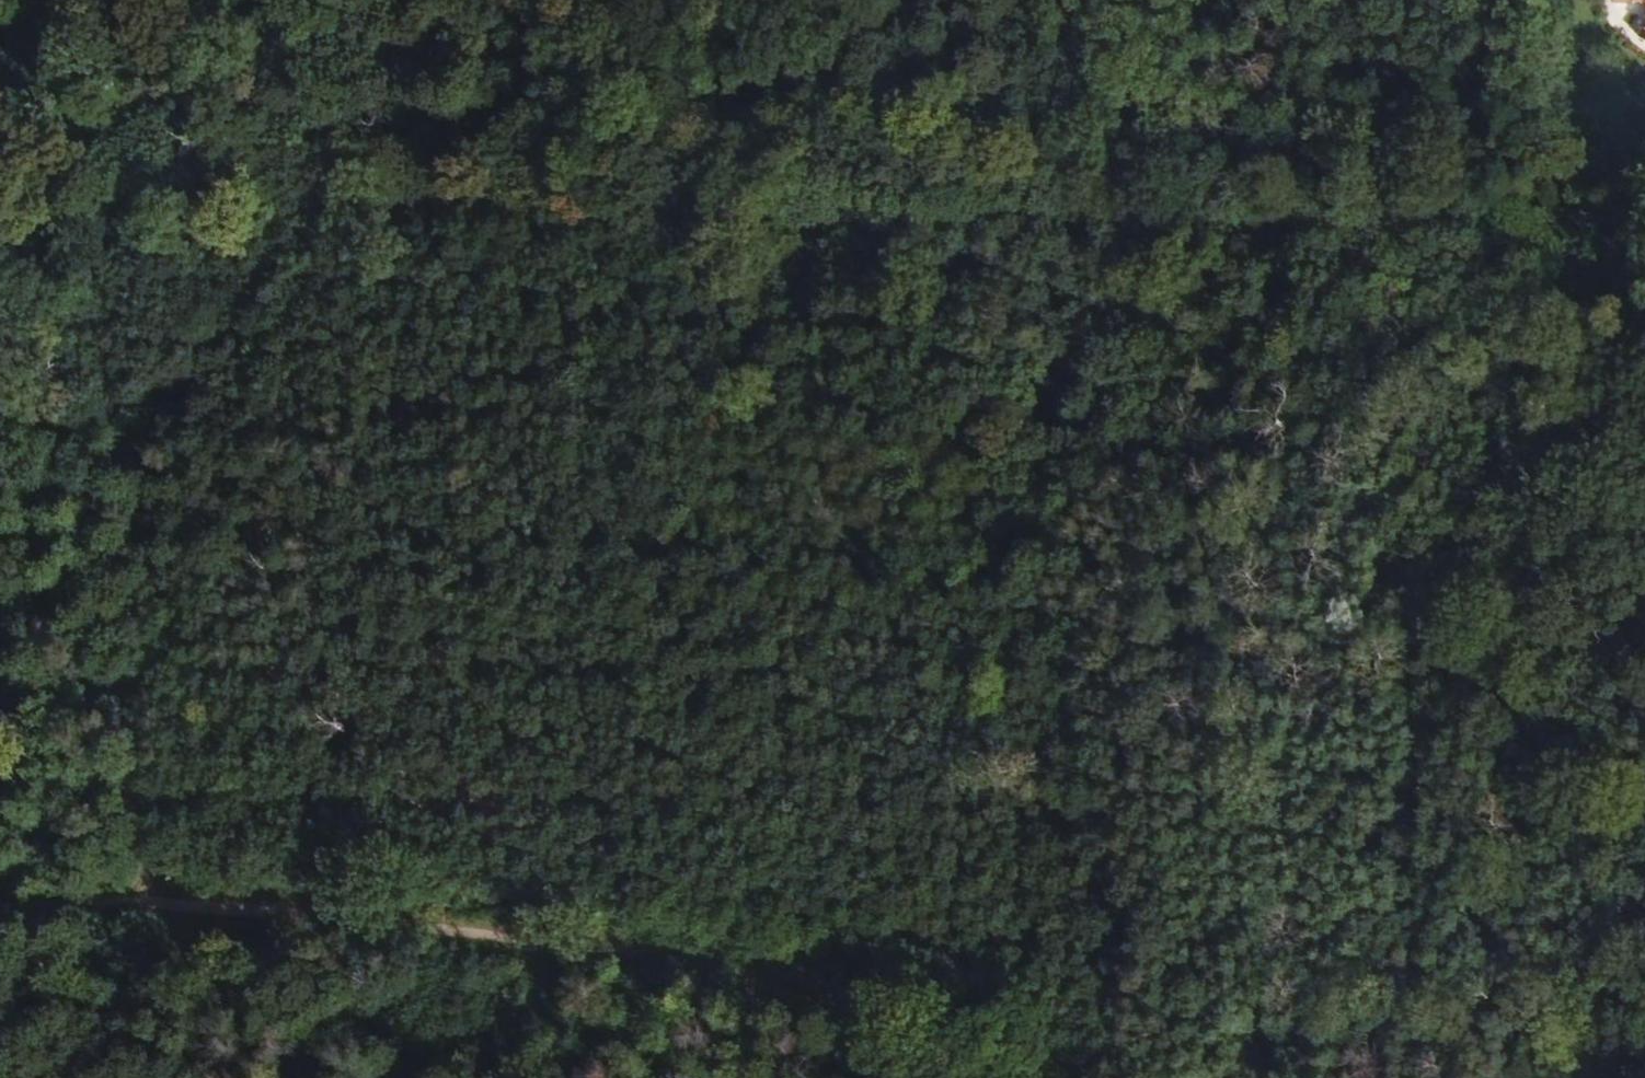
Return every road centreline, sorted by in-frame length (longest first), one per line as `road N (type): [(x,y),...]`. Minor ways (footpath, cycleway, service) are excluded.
road 1 (track): [(0,917),(140,903),(554,946),(742,987),(953,1077)]

